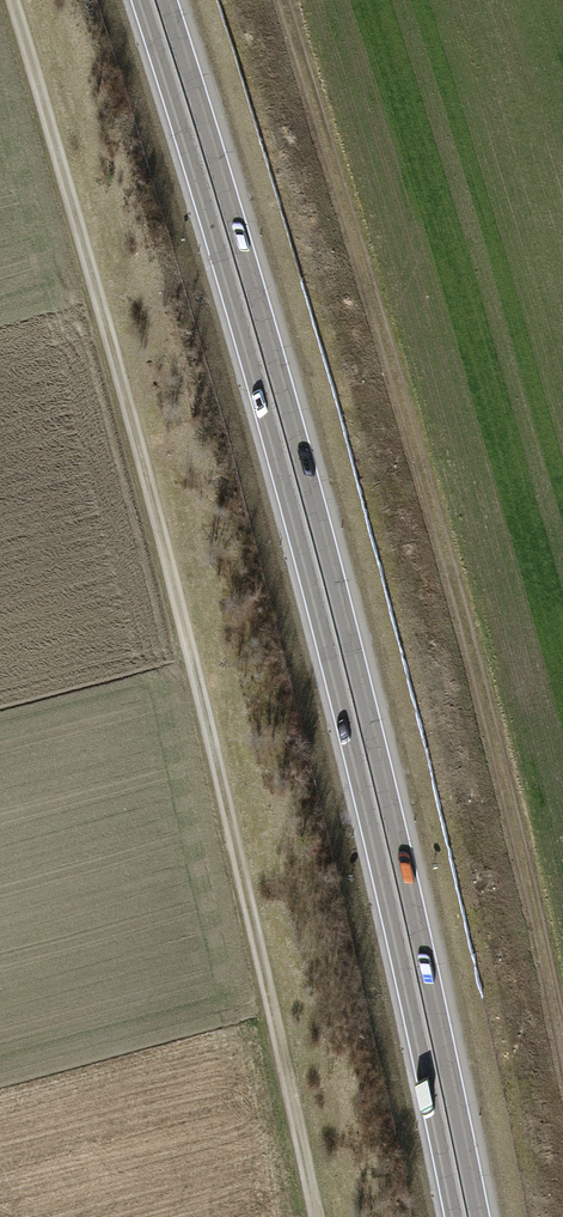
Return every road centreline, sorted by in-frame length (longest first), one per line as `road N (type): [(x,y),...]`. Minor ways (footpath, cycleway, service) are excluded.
road 1 (trunk): [(142,0),(296,525),(456,1216)]
road 2 (trunk): [(480,1216),(351,645),(166,0)]
road 3 (track): [(318,1216),(140,462),(10,0)]
road 4 (trunk): [(562,1167),(513,886),(274,0)]
road 5 (track): [(285,0),(468,642),(562,1053)]

